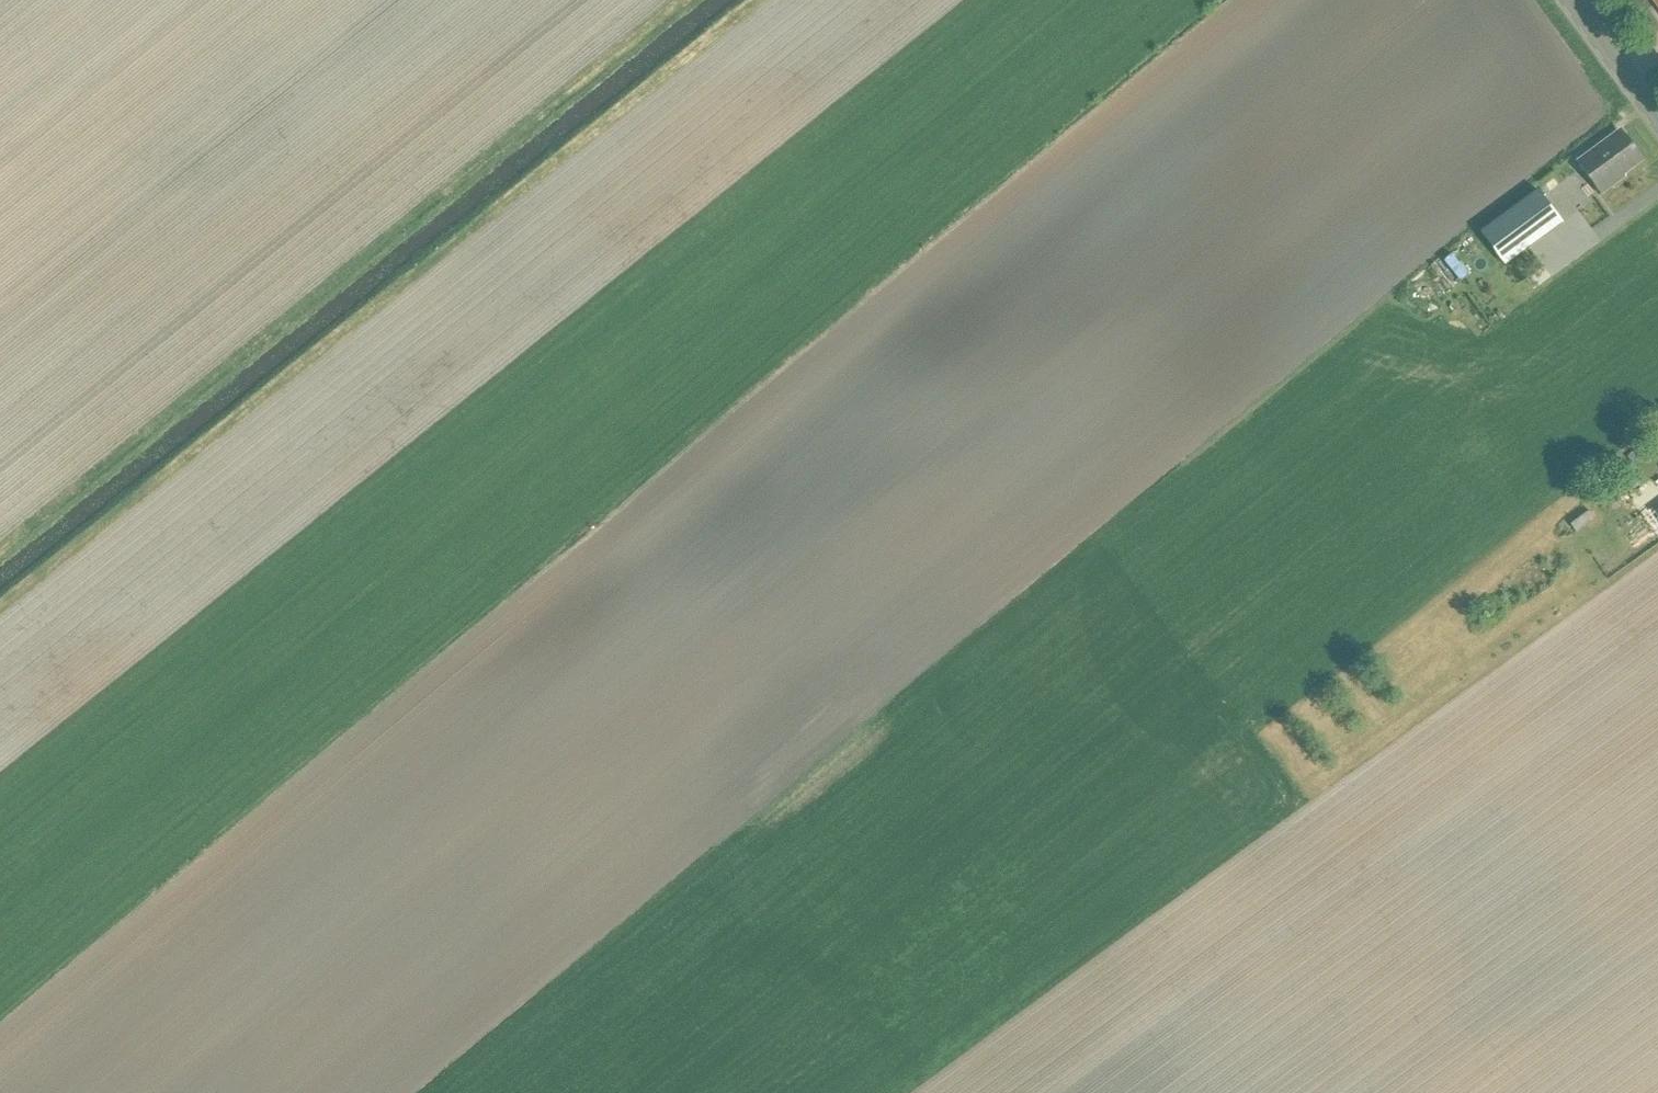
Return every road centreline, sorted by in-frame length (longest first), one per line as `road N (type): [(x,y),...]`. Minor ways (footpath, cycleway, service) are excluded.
road 1 (tertiary): [(1657,113),(1572,0)]

